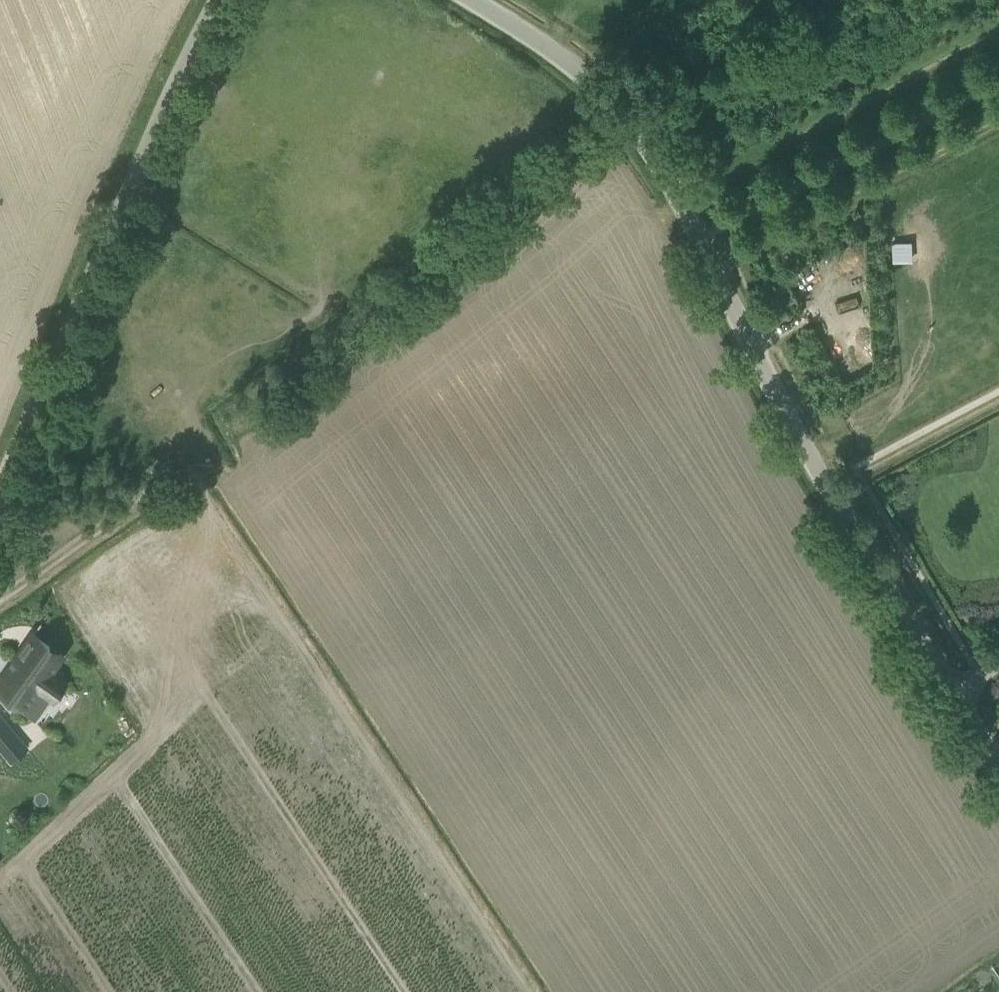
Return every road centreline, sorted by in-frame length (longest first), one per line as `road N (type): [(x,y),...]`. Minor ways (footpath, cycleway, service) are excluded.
road 1 (unclassified): [(998,771),(818,470),(656,163),(576,69),(467,0)]
road 2 (unclassified): [(0,503),(130,190),(220,0)]

